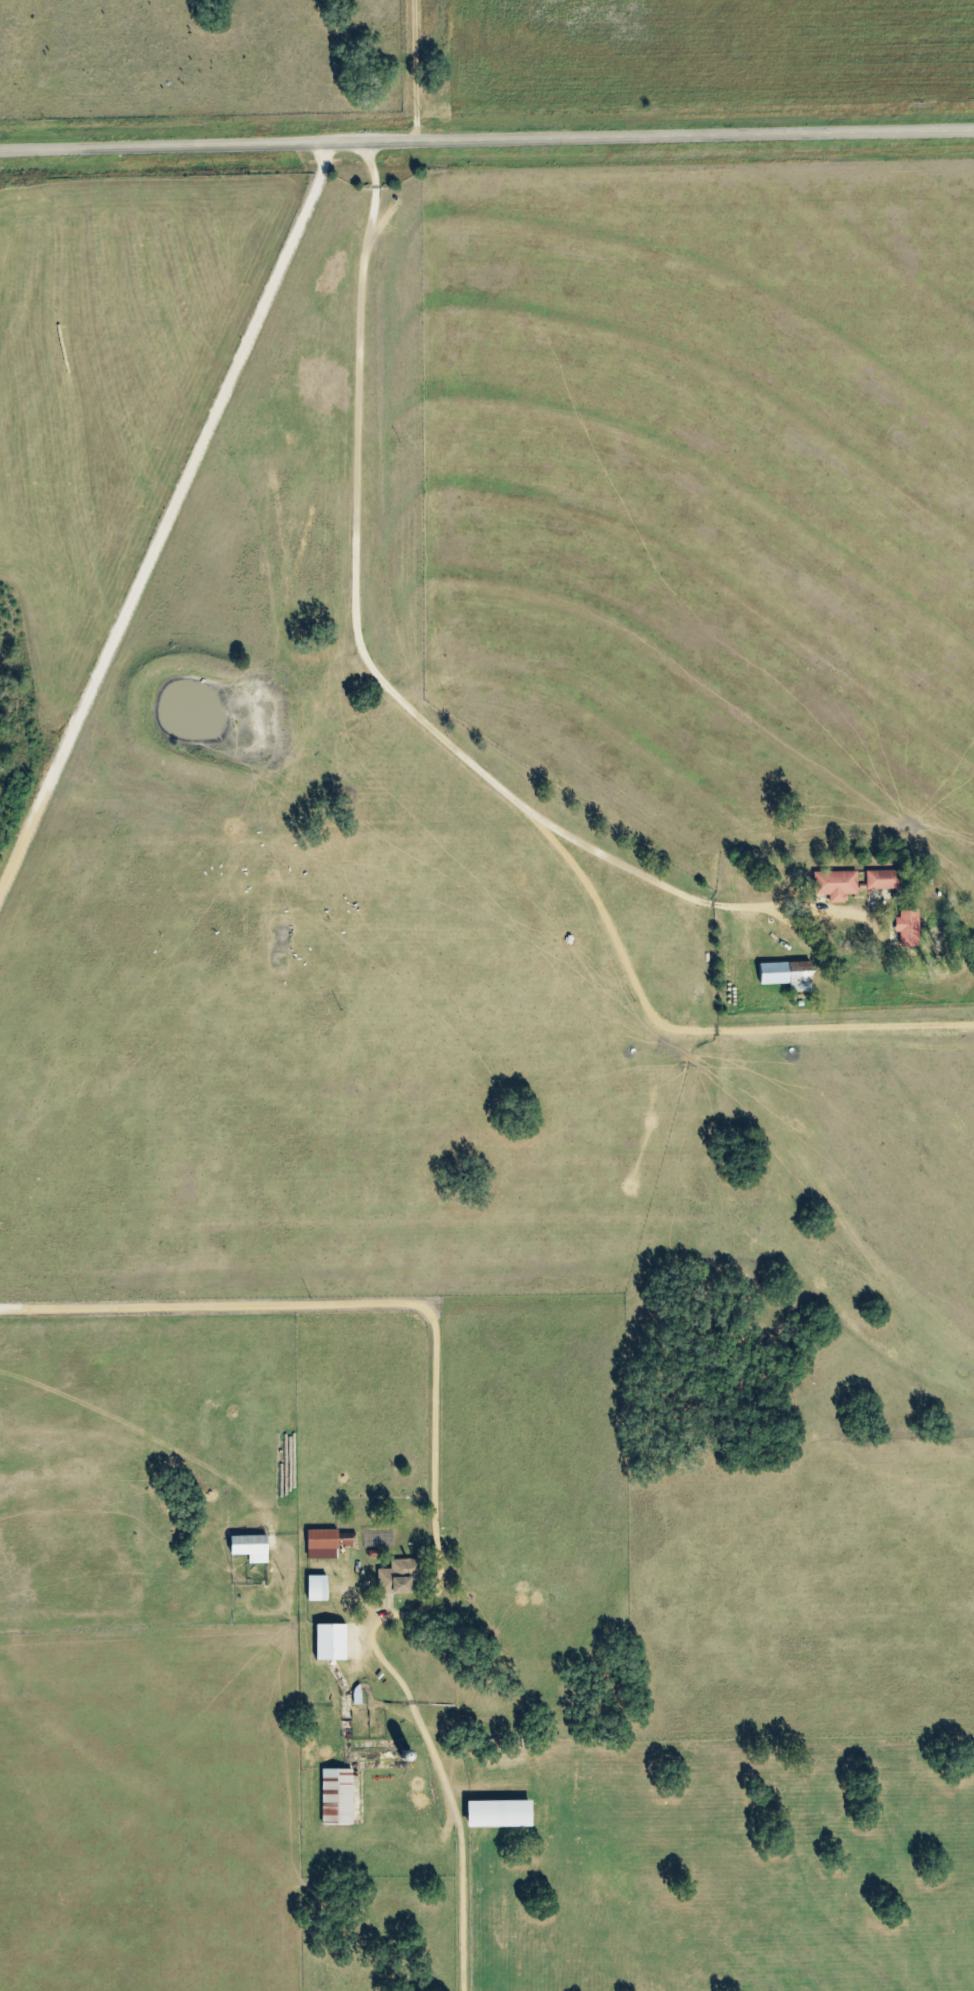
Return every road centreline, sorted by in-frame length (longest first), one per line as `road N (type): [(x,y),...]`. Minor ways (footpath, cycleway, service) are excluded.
road 1 (tertiary): [(973,129),(0,150)]

